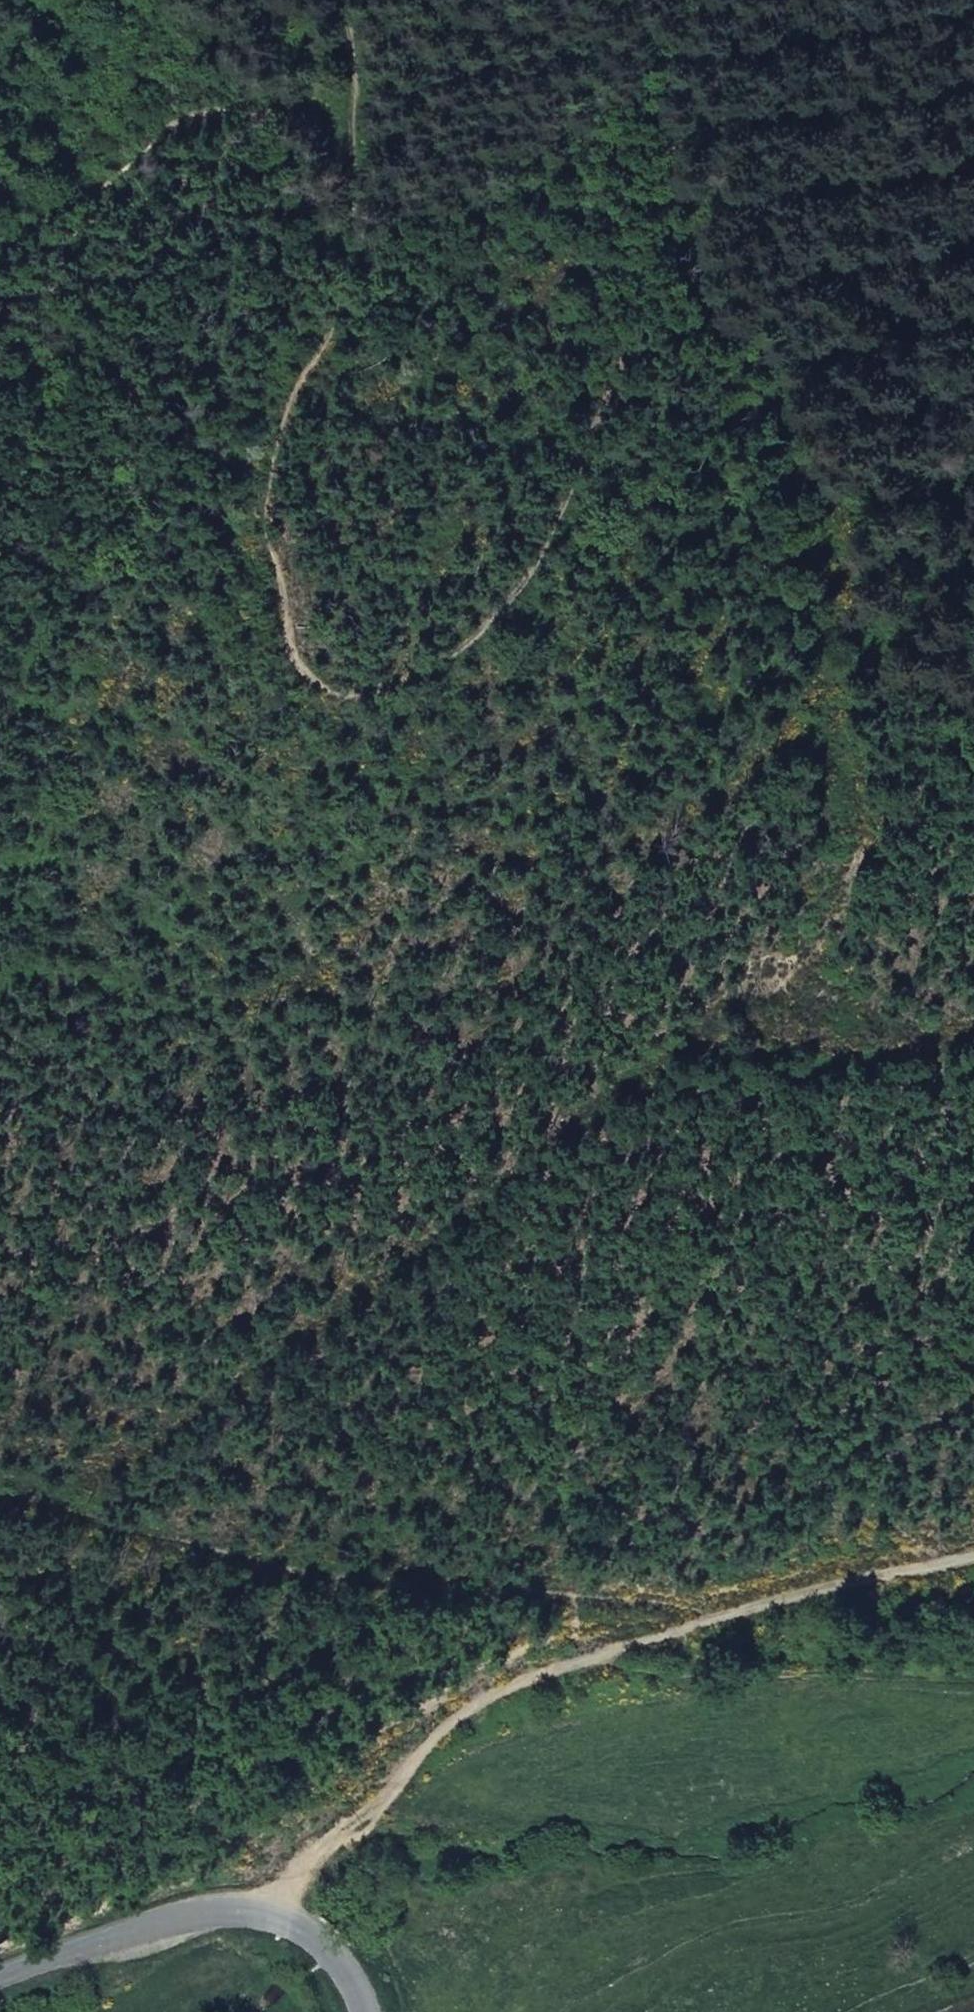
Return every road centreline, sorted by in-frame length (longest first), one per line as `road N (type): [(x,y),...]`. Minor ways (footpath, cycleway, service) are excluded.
road 1 (secondary): [(0,1978),(158,1922),(243,1904),(286,1911),(327,1941),(363,2011)]

